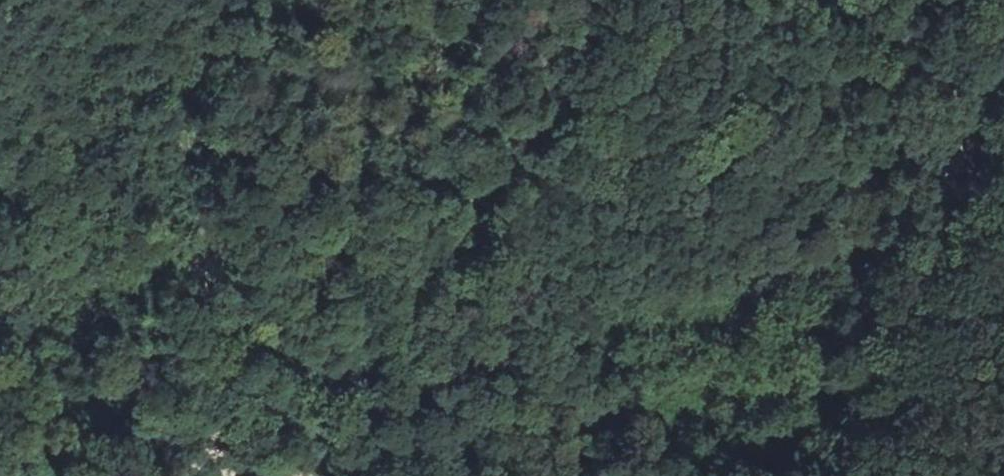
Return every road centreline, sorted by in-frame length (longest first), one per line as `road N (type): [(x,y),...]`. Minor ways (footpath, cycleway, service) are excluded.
road 1 (track): [(599,0),(493,206),(420,289),(346,397),(307,475)]
road 2 (track): [(1003,55),(941,197),(922,219),(879,244),(851,240),(819,210),(795,0)]
road 3 (track): [(234,475),(210,416),(168,225),(167,152),(180,86),(214,0)]

